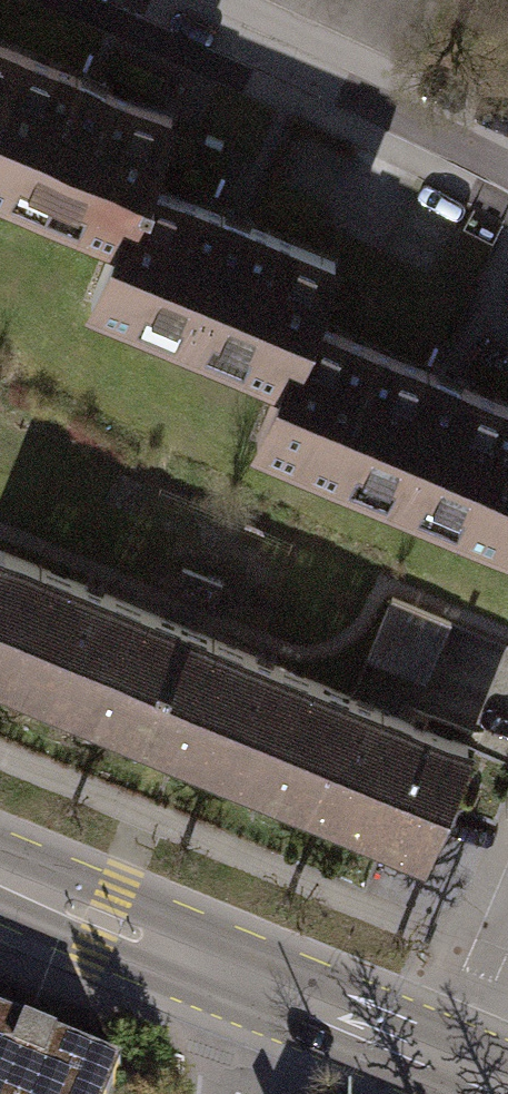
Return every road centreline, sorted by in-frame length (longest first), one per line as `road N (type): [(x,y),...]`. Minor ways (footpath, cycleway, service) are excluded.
road 1 (primary): [(0,879),(466,1067)]
road 2 (residential): [(124,0),(507,179)]

